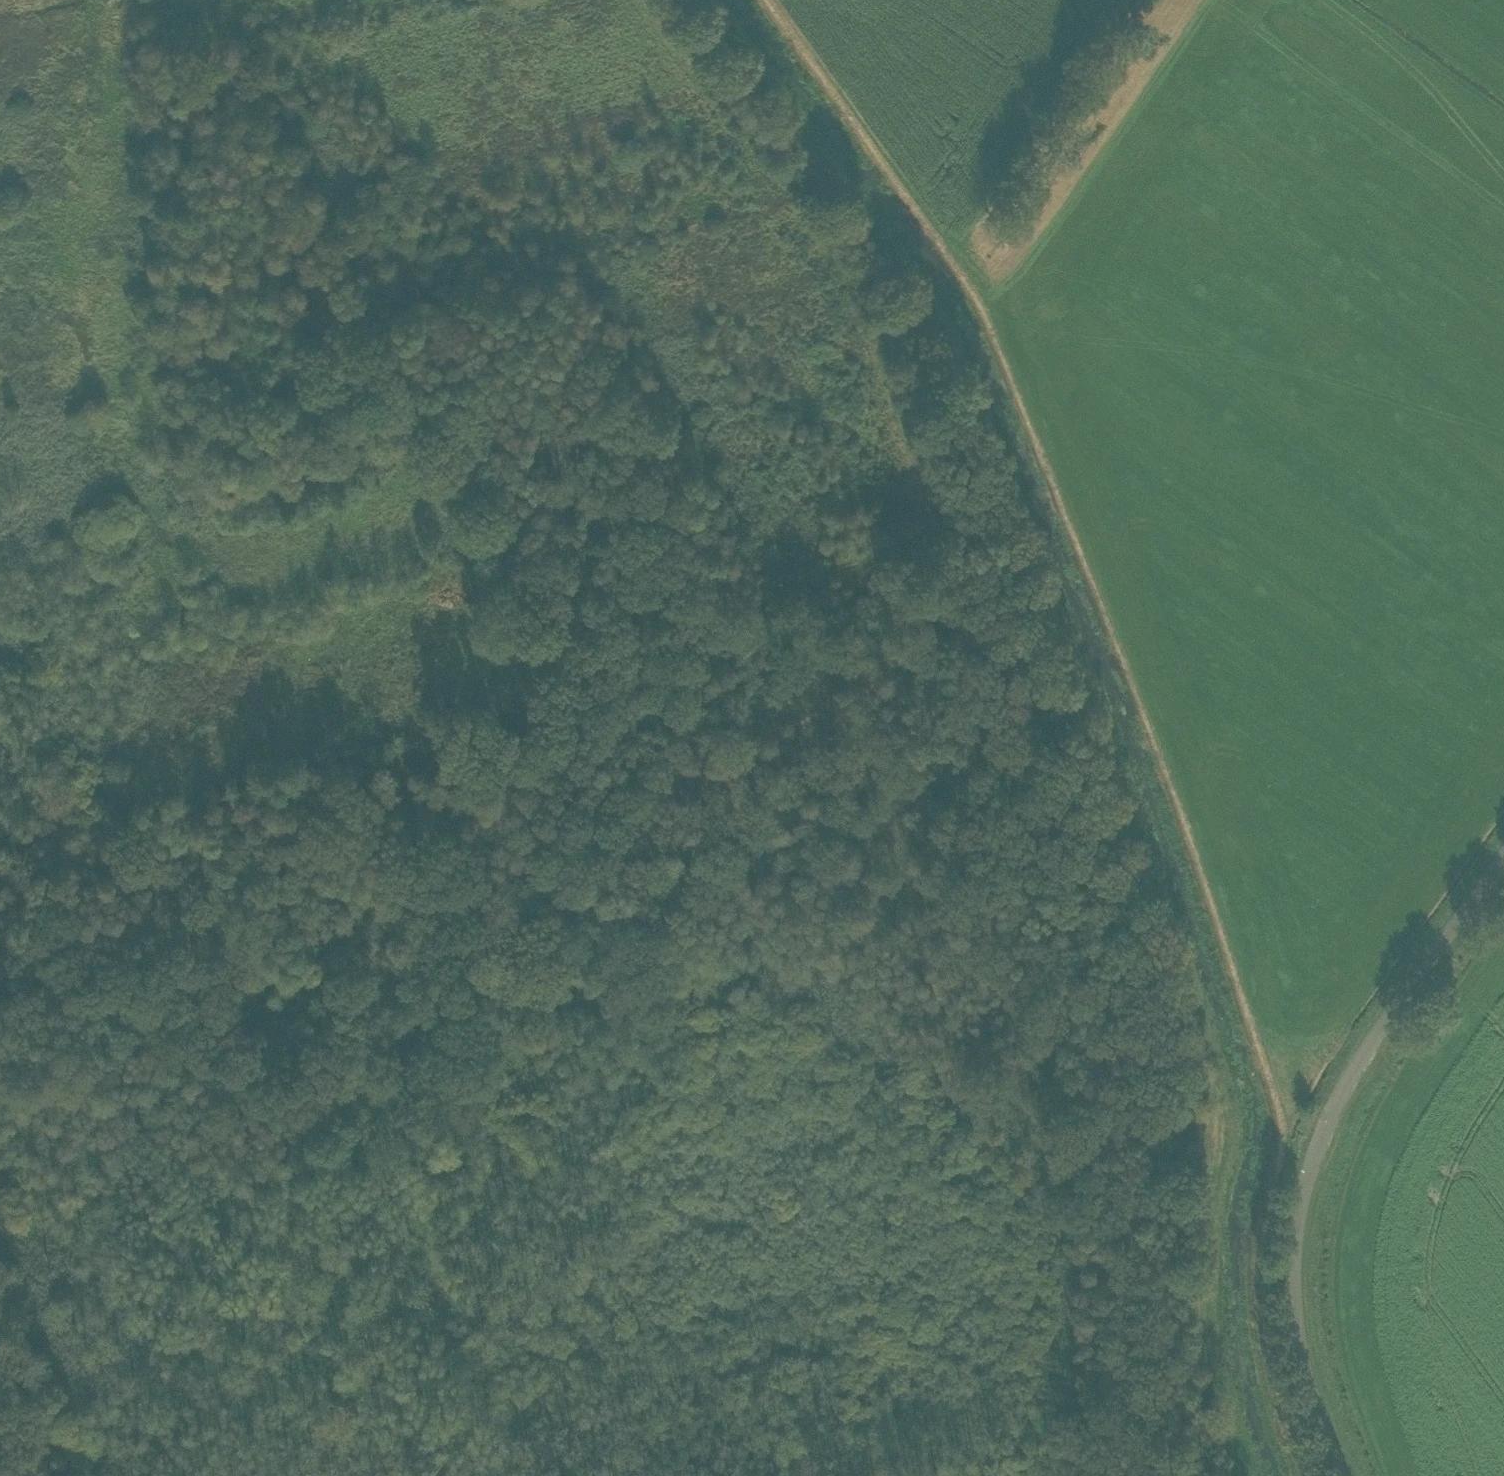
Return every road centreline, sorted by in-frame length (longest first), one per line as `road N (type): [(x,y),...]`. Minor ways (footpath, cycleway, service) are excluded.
road 1 (unclassified): [(1342,1475),(1323,1432),(1298,1299),(1300,1232),(1323,1134),(1350,1076),(1503,859)]

